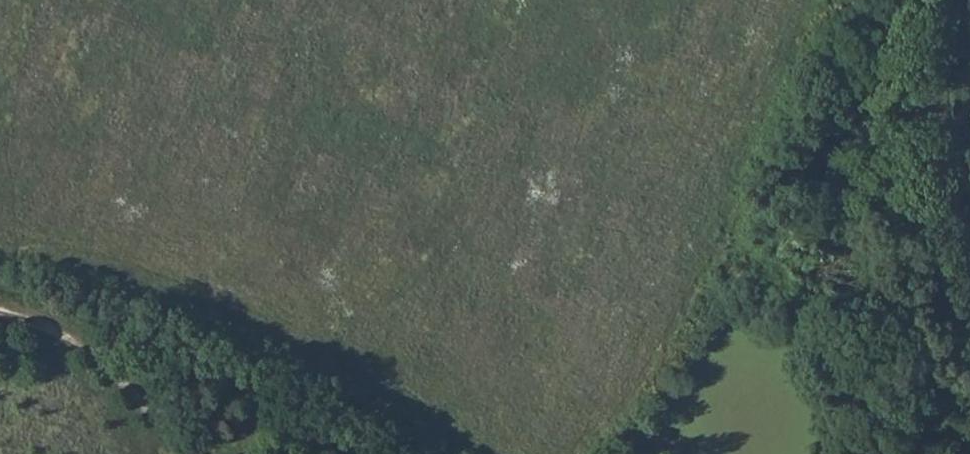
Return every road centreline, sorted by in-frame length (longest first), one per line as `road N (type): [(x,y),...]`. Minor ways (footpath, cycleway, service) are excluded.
road 1 (unclassified): [(944,0),(926,119),(969,275)]
road 2 (track): [(0,317),(80,347),(192,453)]

